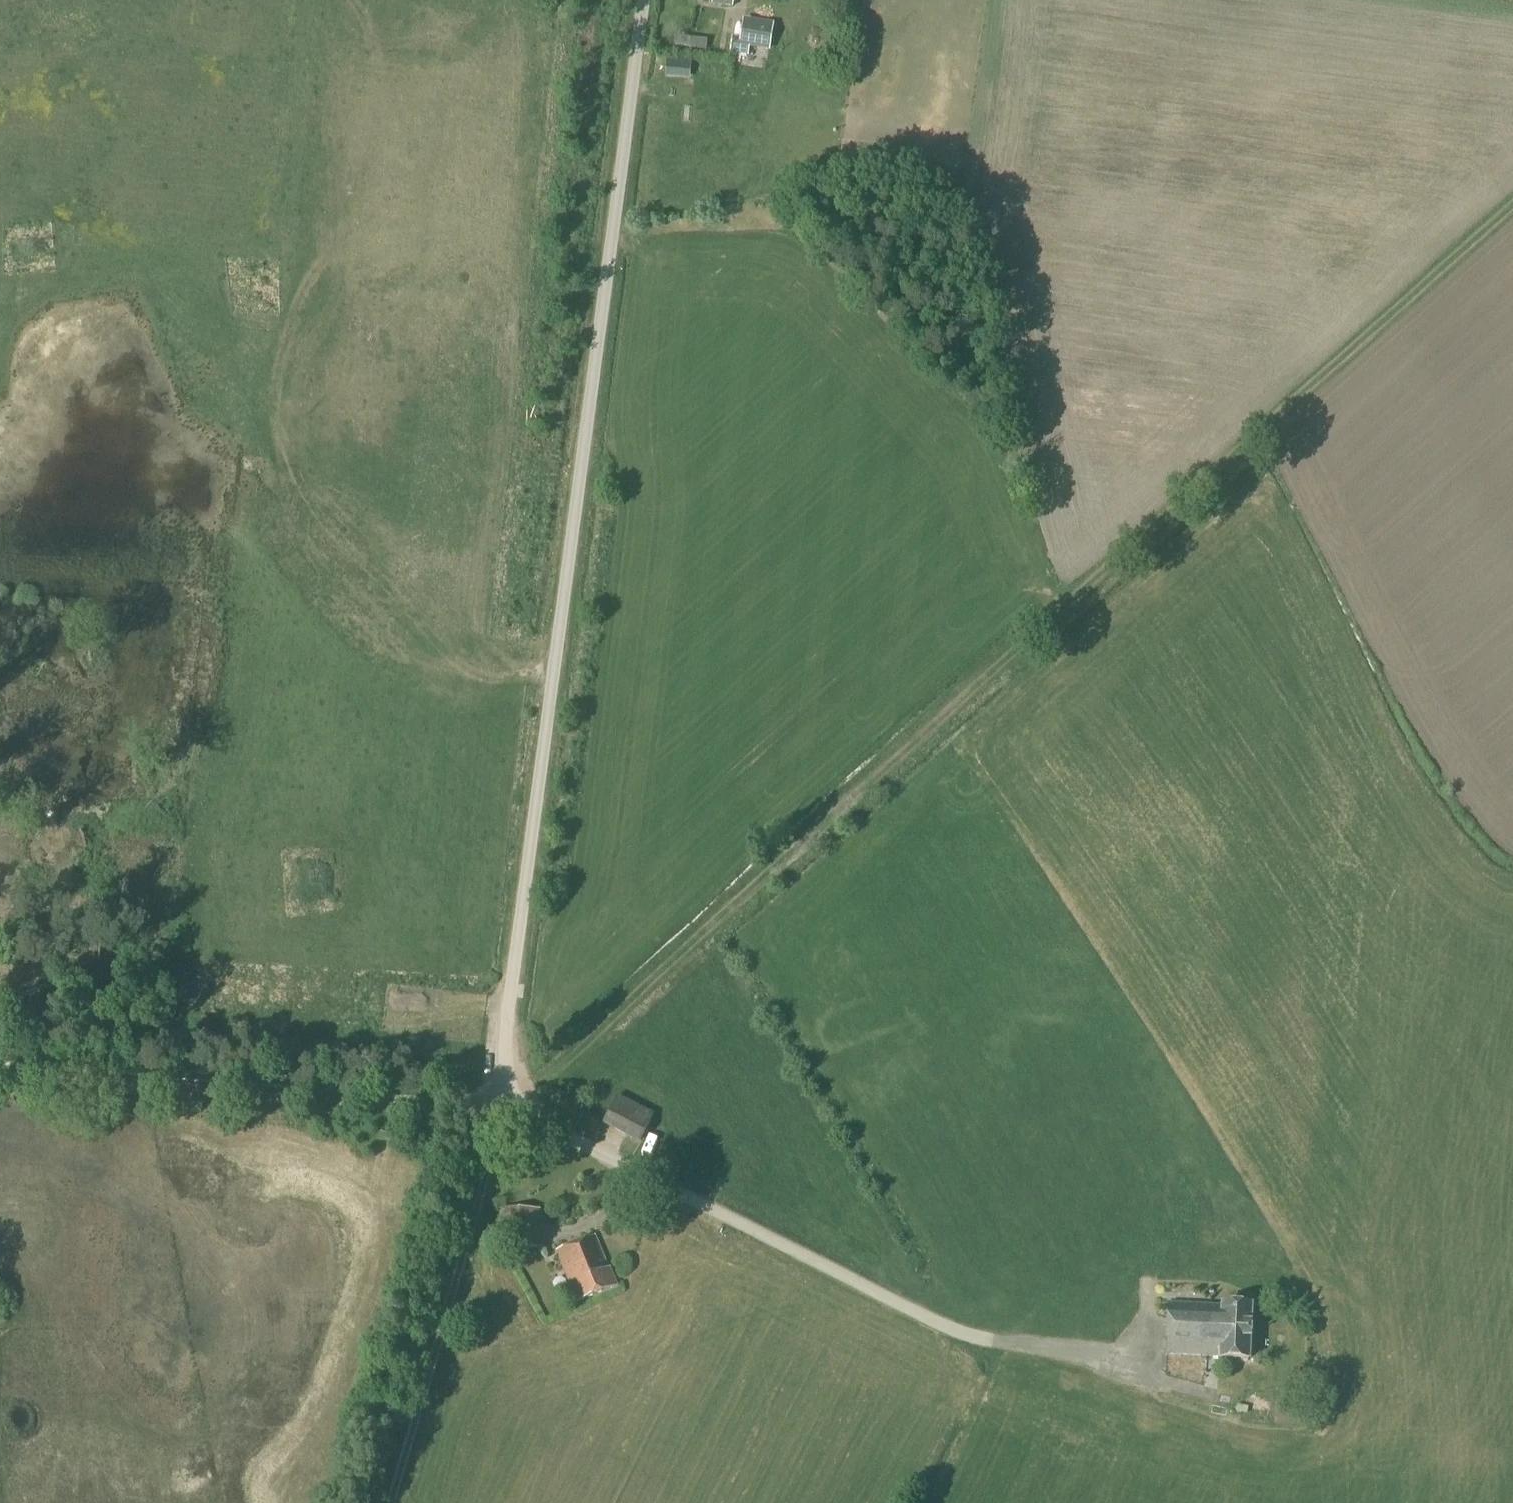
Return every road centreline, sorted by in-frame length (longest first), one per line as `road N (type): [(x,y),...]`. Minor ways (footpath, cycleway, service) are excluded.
road 1 (track): [(519,1102),(1512,198)]
road 2 (unclassified): [(512,1090),(505,1045),(644,0)]
road 3 (track): [(512,1090),(452,1101),(0,1065)]

